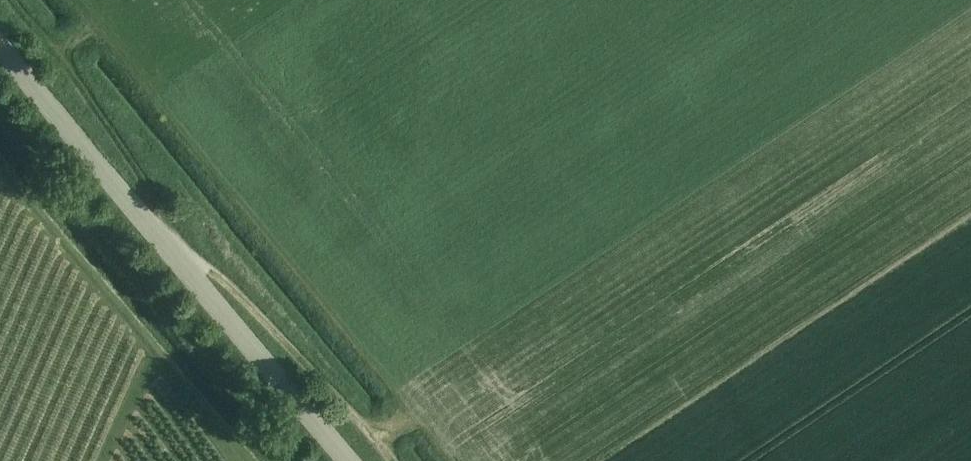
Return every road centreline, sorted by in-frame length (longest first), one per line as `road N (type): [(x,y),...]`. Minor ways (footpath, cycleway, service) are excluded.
road 1 (unclassified): [(347,460),(0,47)]

